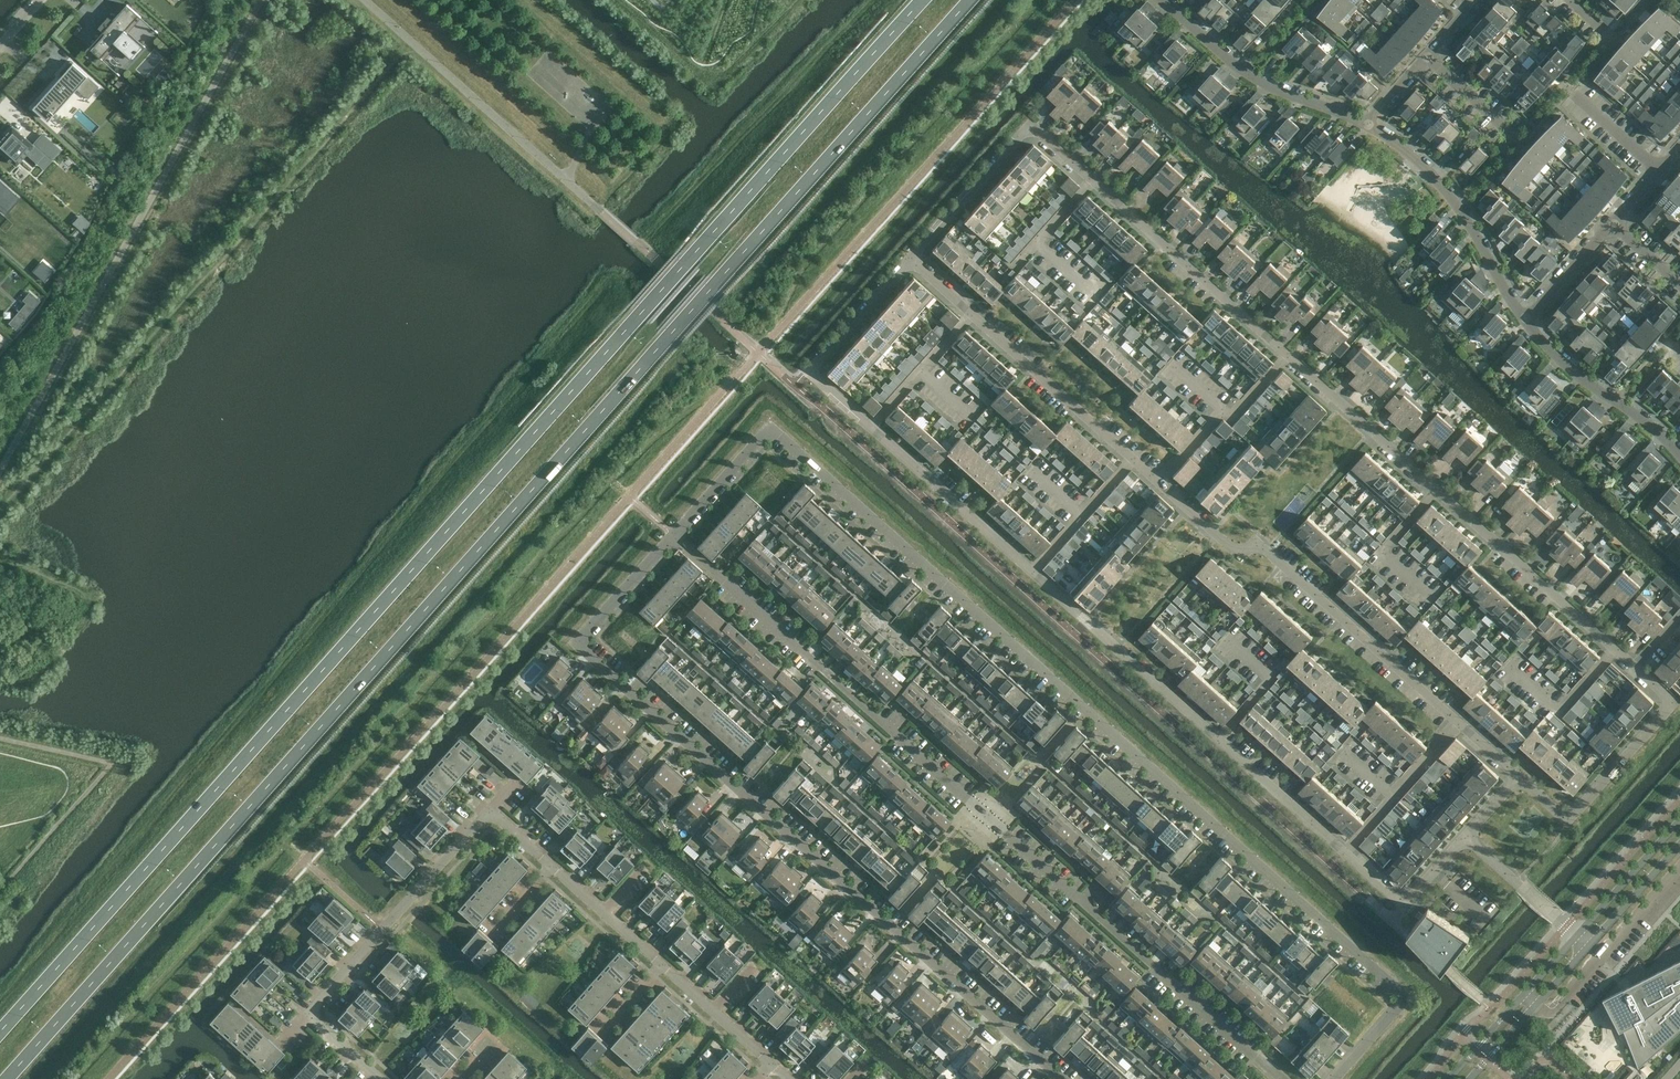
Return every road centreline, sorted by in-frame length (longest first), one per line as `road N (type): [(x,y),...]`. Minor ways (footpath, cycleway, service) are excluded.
road 1 (trunk): [(8,1078),(972,0)]
road 2 (trunk): [(921,0),(0,1035)]
road 3 (residential): [(1469,836),(1405,907),(809,372),(911,260)]
road 4 (residential): [(1568,820),(1663,711),(1662,694),(1031,127)]
road 5 (residential): [(1333,1078),(1405,1000),(769,430)]
road 6 (residential): [(1521,776),(1268,550),(1256,546),(1243,555),(911,260)]
road 7 (residential): [(1066,1078),(583,649),(583,638),(674,536)]
road 8 (residential): [(971,800),(674,536)]
road 9 (residential): [(382,1078),(315,1019),(315,1007),(485,819),(497,820)]
road 10 (residential): [(1278,1078),(1007,833)]
road 11 (residential): [(1527,320),(1434,177),(1366,125)]
road 12 (residential): [(1366,125),(1244,72),(1167,0)]
road 13 (residential): [(1679,456),(1572,371),(1527,320)]
road 14 (tertiary): [(1579,934),(1449,1078)]
road 15 (tertiary): [(1469,1078),(1591,944)]
road 16 (residential): [(911,260),(1031,127)]
road 17 (tertiary): [(1679,821),(1579,934)]
road 18 (residential): [(661,966),(549,867)]
road 19 (residential): [(1469,836),(1579,934)]
road 20 (residential): [(769,1064),(661,966)]
road 21 (residential): [(674,536),(769,430)]
road 22 (tertiary): [(1591,944),(1679,845)]
road 23 (residential): [(1527,320),(1614,224)]

